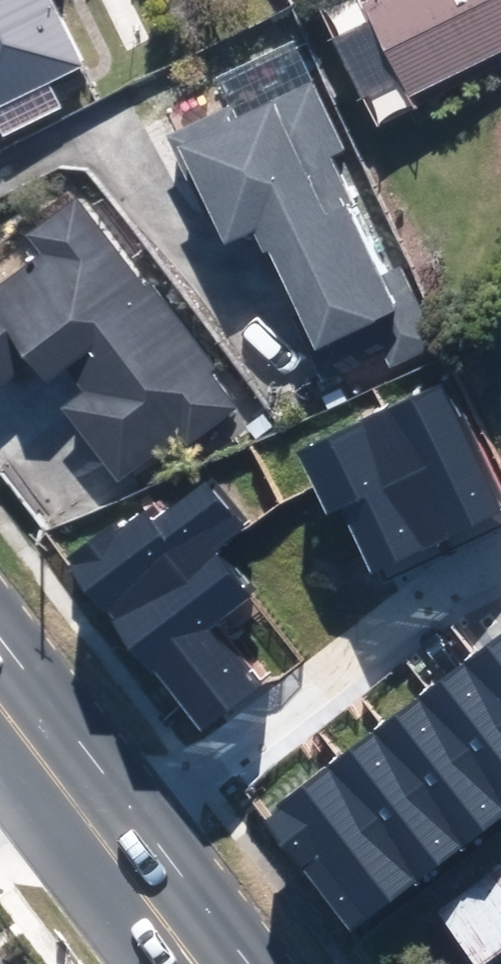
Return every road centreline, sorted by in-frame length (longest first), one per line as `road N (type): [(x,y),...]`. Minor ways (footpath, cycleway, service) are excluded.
road 1 (primary): [(0,708),(194,963)]

